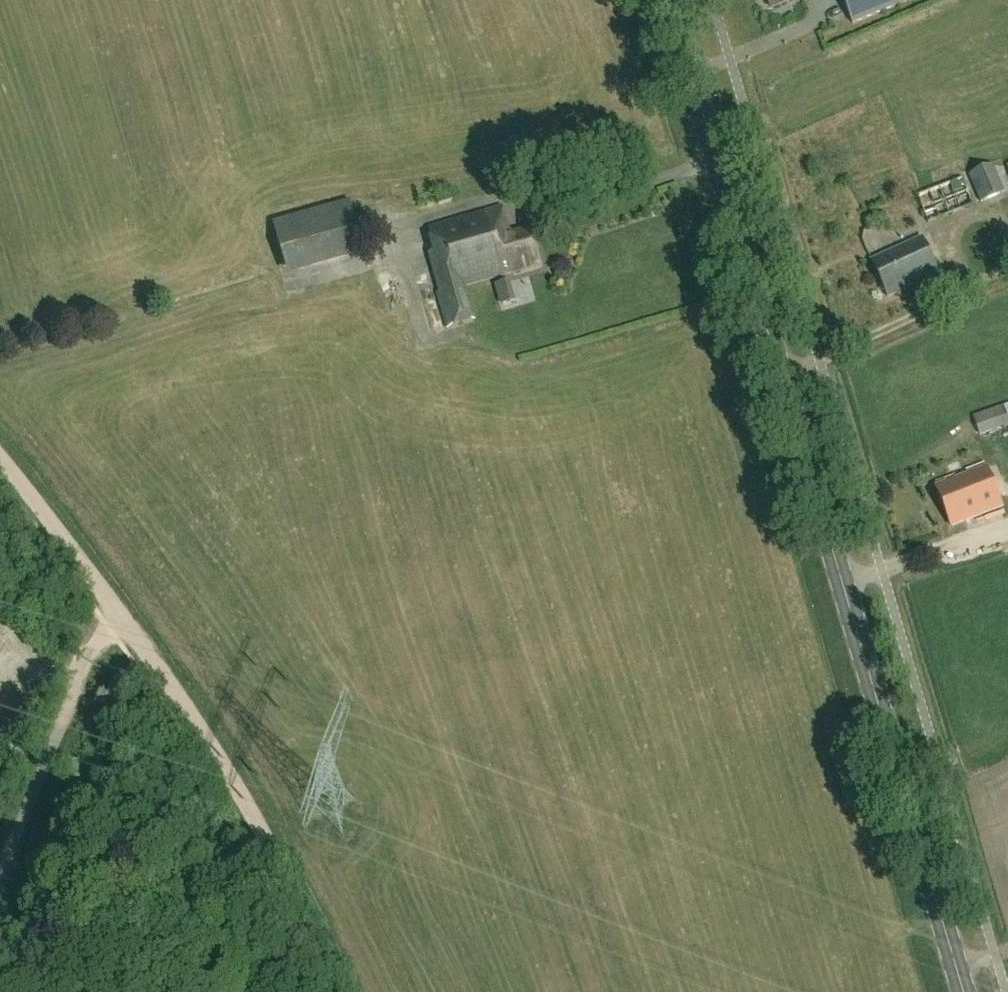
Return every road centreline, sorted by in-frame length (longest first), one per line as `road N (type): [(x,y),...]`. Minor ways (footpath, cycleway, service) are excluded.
road 1 (secondary): [(965,991),(669,0)]
road 2 (track): [(348,991),(222,759),(118,605)]
road 3 (track): [(118,605),(0,893)]
road 4 (track): [(118,605),(0,456)]

